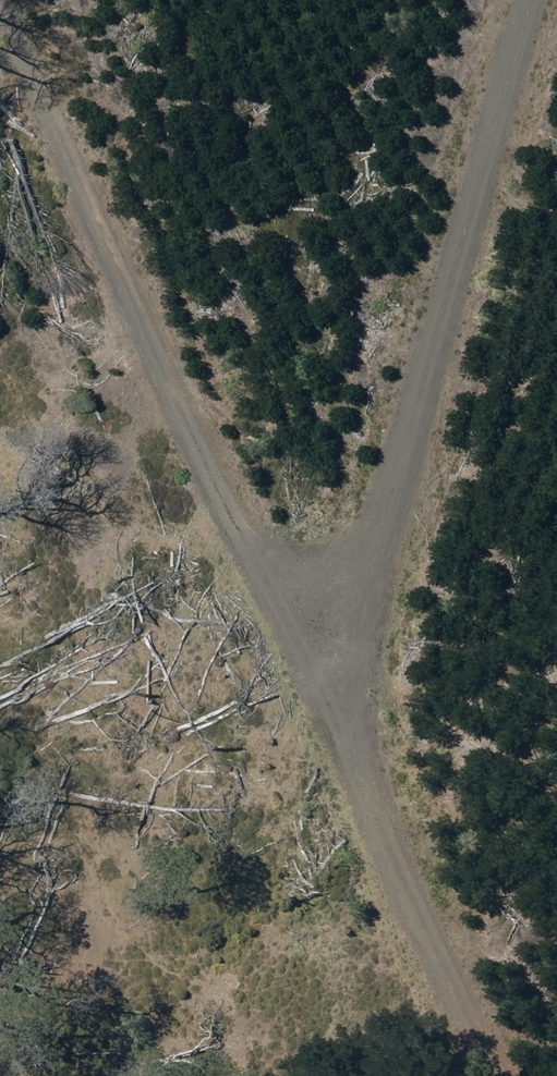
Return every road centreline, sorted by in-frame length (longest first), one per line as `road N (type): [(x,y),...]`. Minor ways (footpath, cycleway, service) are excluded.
road 1 (track): [(500,1075),(4,0)]
road 2 (track): [(523,0),(308,659)]

